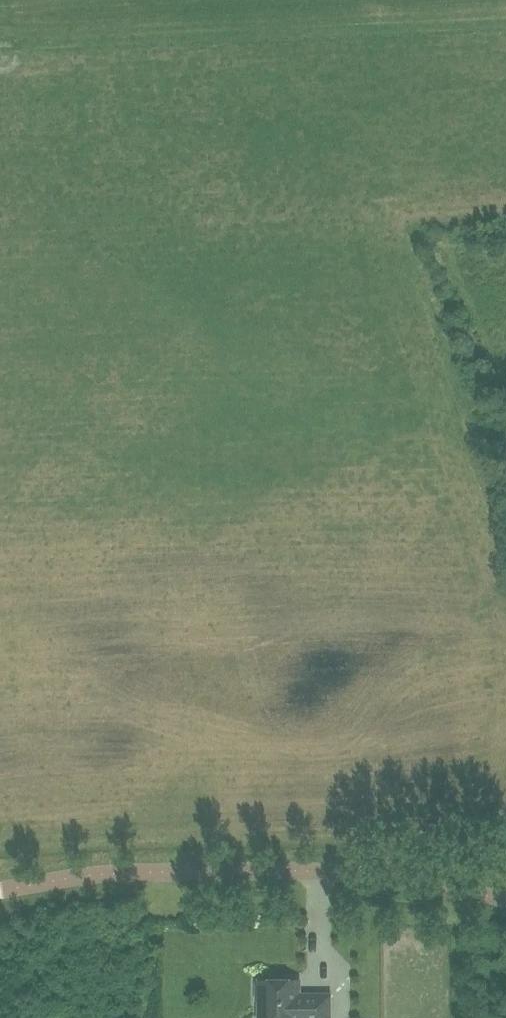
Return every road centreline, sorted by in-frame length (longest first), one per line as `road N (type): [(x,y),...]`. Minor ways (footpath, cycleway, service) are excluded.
road 1 (unclassified): [(0,891),(118,873),(301,870),(505,898)]

